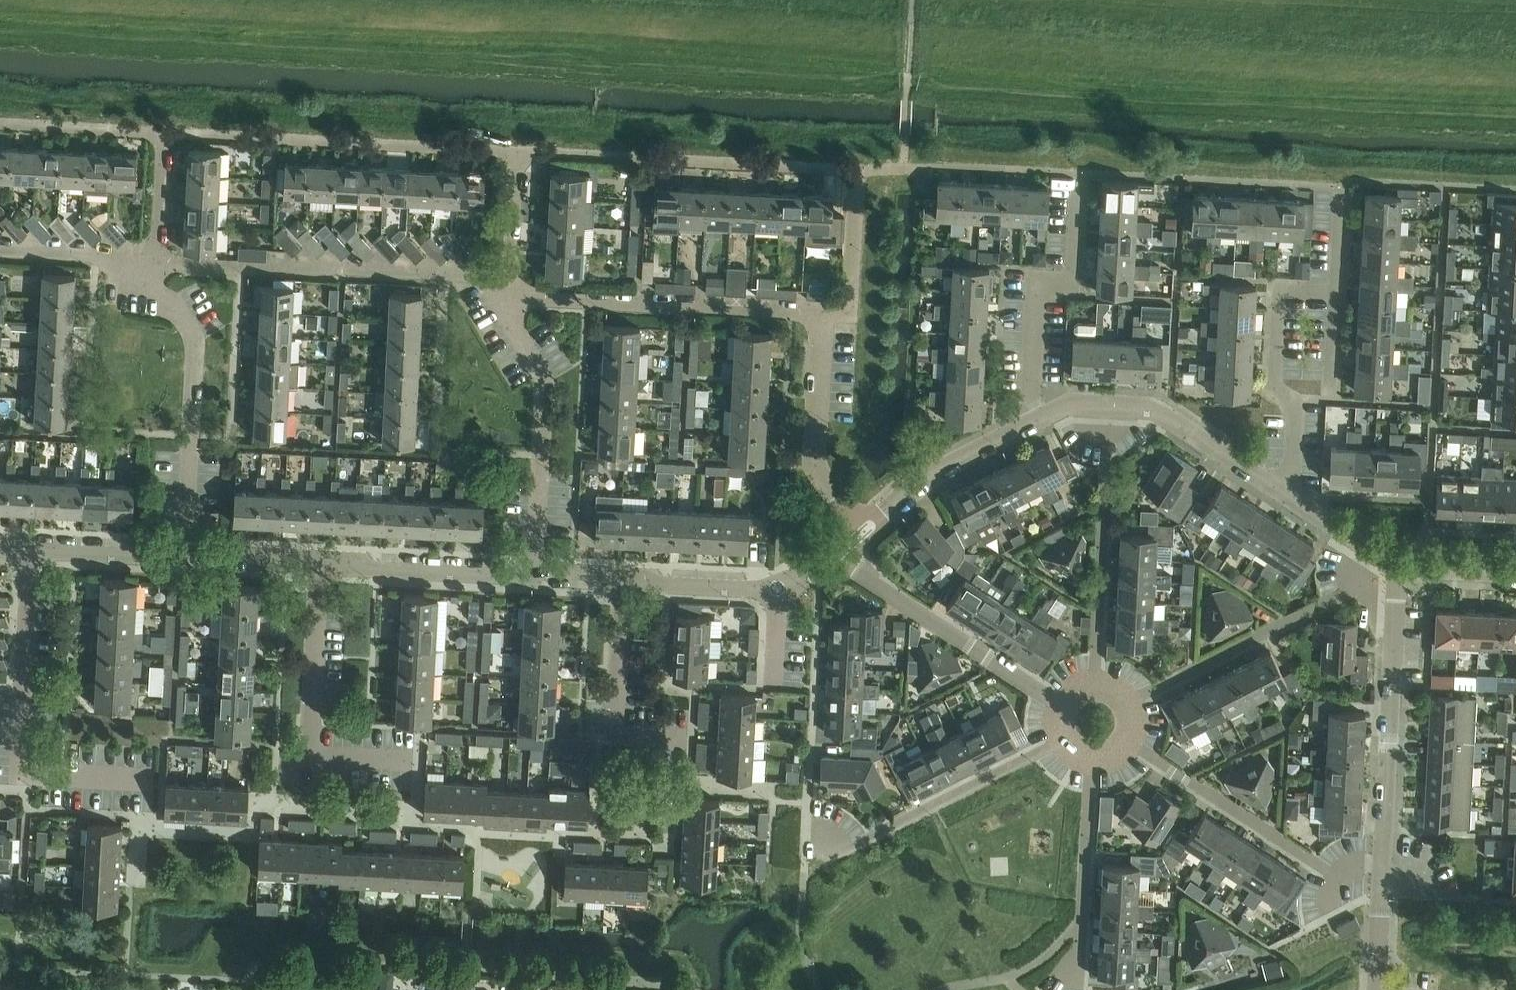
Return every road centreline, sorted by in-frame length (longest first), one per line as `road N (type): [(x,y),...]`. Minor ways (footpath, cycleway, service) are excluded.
road 1 (residential): [(508,150),(859,169),(852,303),(825,310)]
road 2 (residential): [(150,779),(21,773),(31,550)]
road 3 (residential): [(503,275),(159,260)]
road 4 (residential): [(165,132),(508,150)]
road 5 (residential): [(1382,889),(1400,567)]
road 6 (residential): [(825,310),(503,294)]
road 7 (residential): [(183,558),(195,347),(159,290),(159,260)]
road 8 (residential): [(1382,889),(1326,870),(1130,739)]
road 9 (residential): [(1129,704),(1334,598),(1374,550)]
road 10 (residential): [(410,762),(312,758),(319,565)]
road 11 (residential): [(536,576),(545,391),(503,294)]
road 12 (residential): [(1081,172),(1075,282),(1037,281),(1035,418)]
road 13 (residential): [(1097,686),(1112,404)]
road 14 (residential): [(808,848),(860,841),(1064,739)]
road 15 (residential): [(1065,704),(840,557)]
road 16 (residential): [(1278,488),(1292,466),(1294,413),(1277,376),(1281,288),(1338,291)]
road 17 (residential): [(865,529),(820,468),(825,310)]
road 18 (residential): [(1080,988),(1094,759)]
road 19 (unclassified): [(319,565),(536,576)]
road 20 (unclassified): [(865,529),(942,466),(1035,418)]
road 21 (unclassified): [(1112,404),(1159,412),(1278,488)]
road 22 (residential): [(645,737),(616,735),(624,581)]
road 23 (residential): [(0,124),(165,132)]
road 24 (residential): [(159,260),(0,253)]
road 25 (unclassified): [(624,581),(779,589)]
road 26 (unclassified): [(31,550),(183,558)]
road 27 (unclassified): [(183,558),(319,565)]
road 28 (residential): [(159,260),(165,132)]
road 29 (residential): [(503,275),(508,150)]

